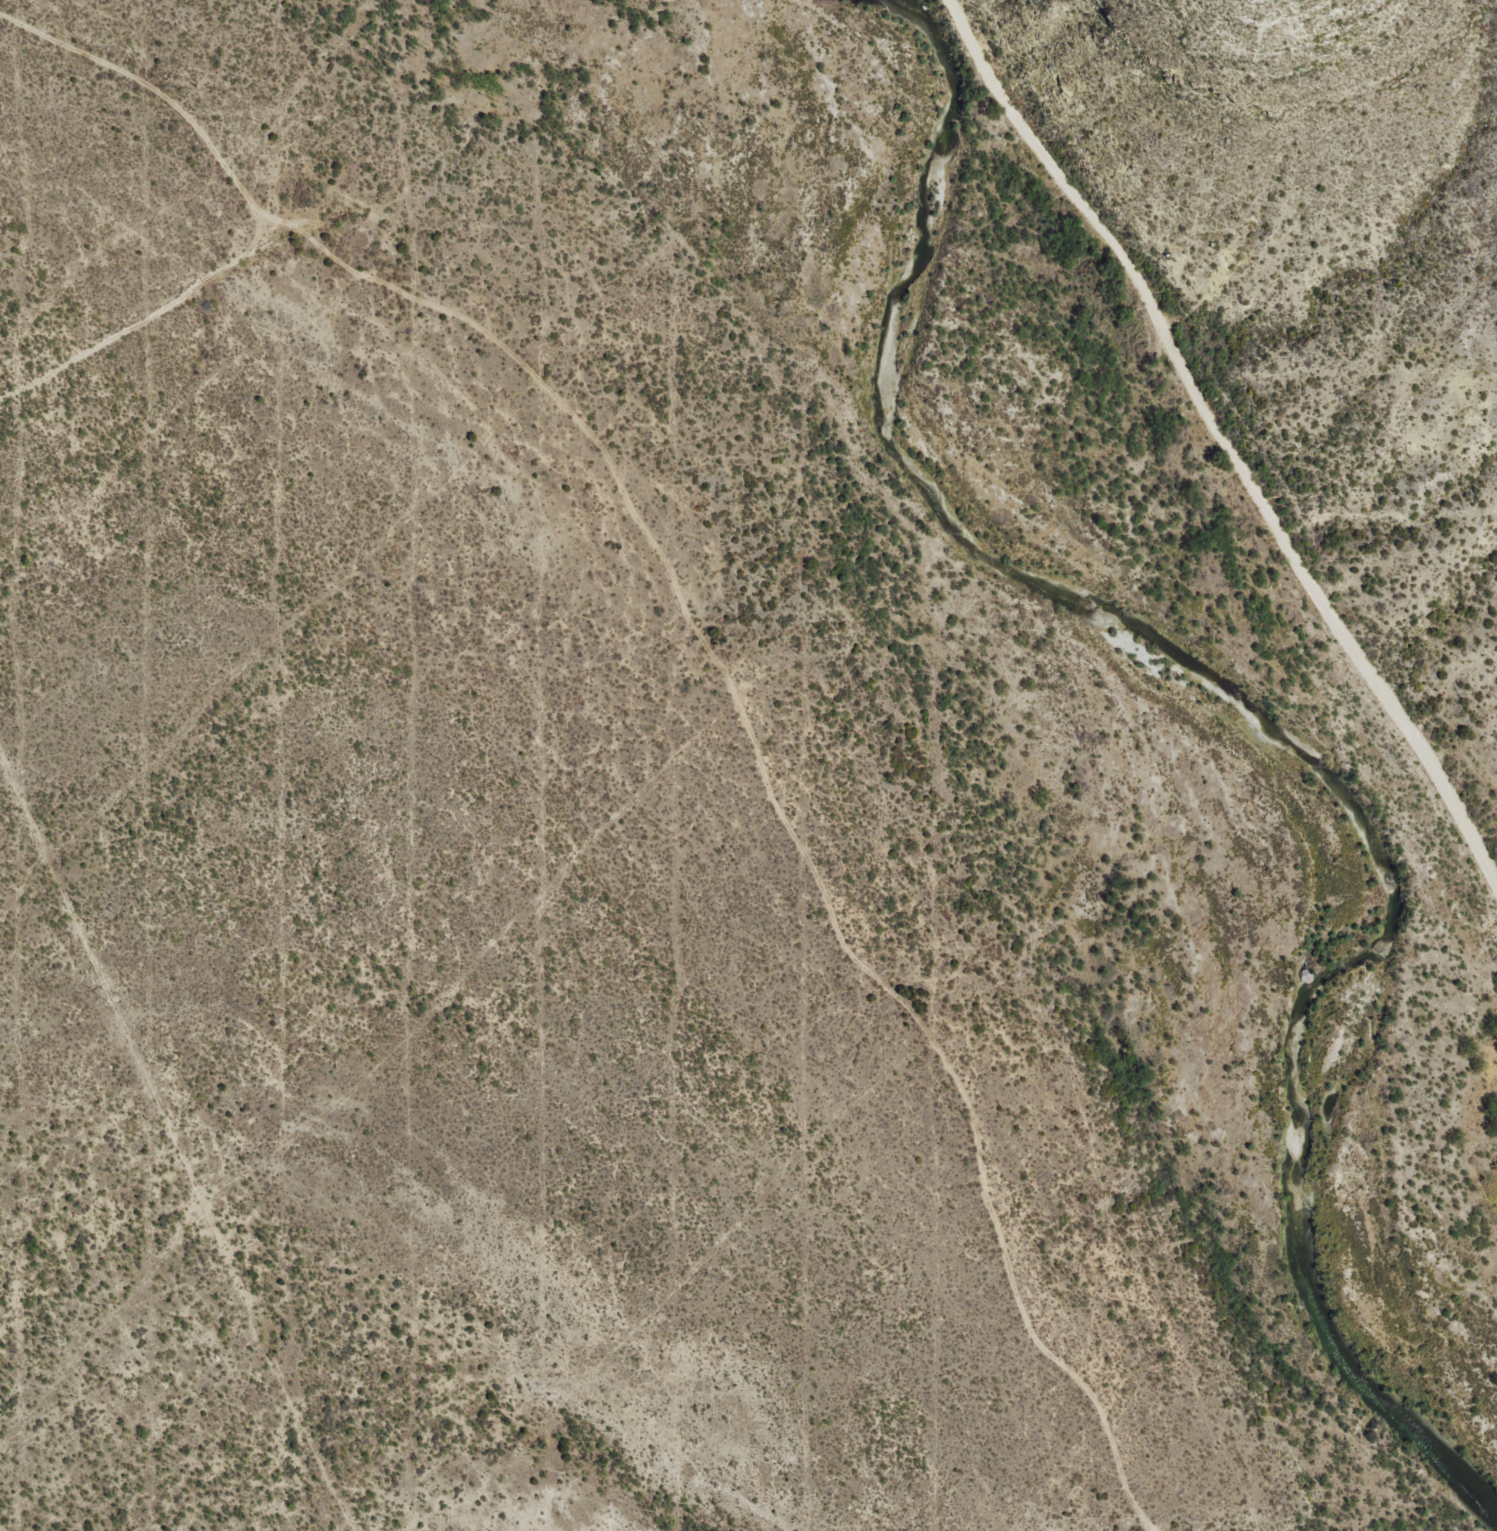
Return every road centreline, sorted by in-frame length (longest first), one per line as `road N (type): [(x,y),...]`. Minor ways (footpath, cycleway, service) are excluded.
road 1 (residential): [(1496,930),(1000,70),(935,0)]

